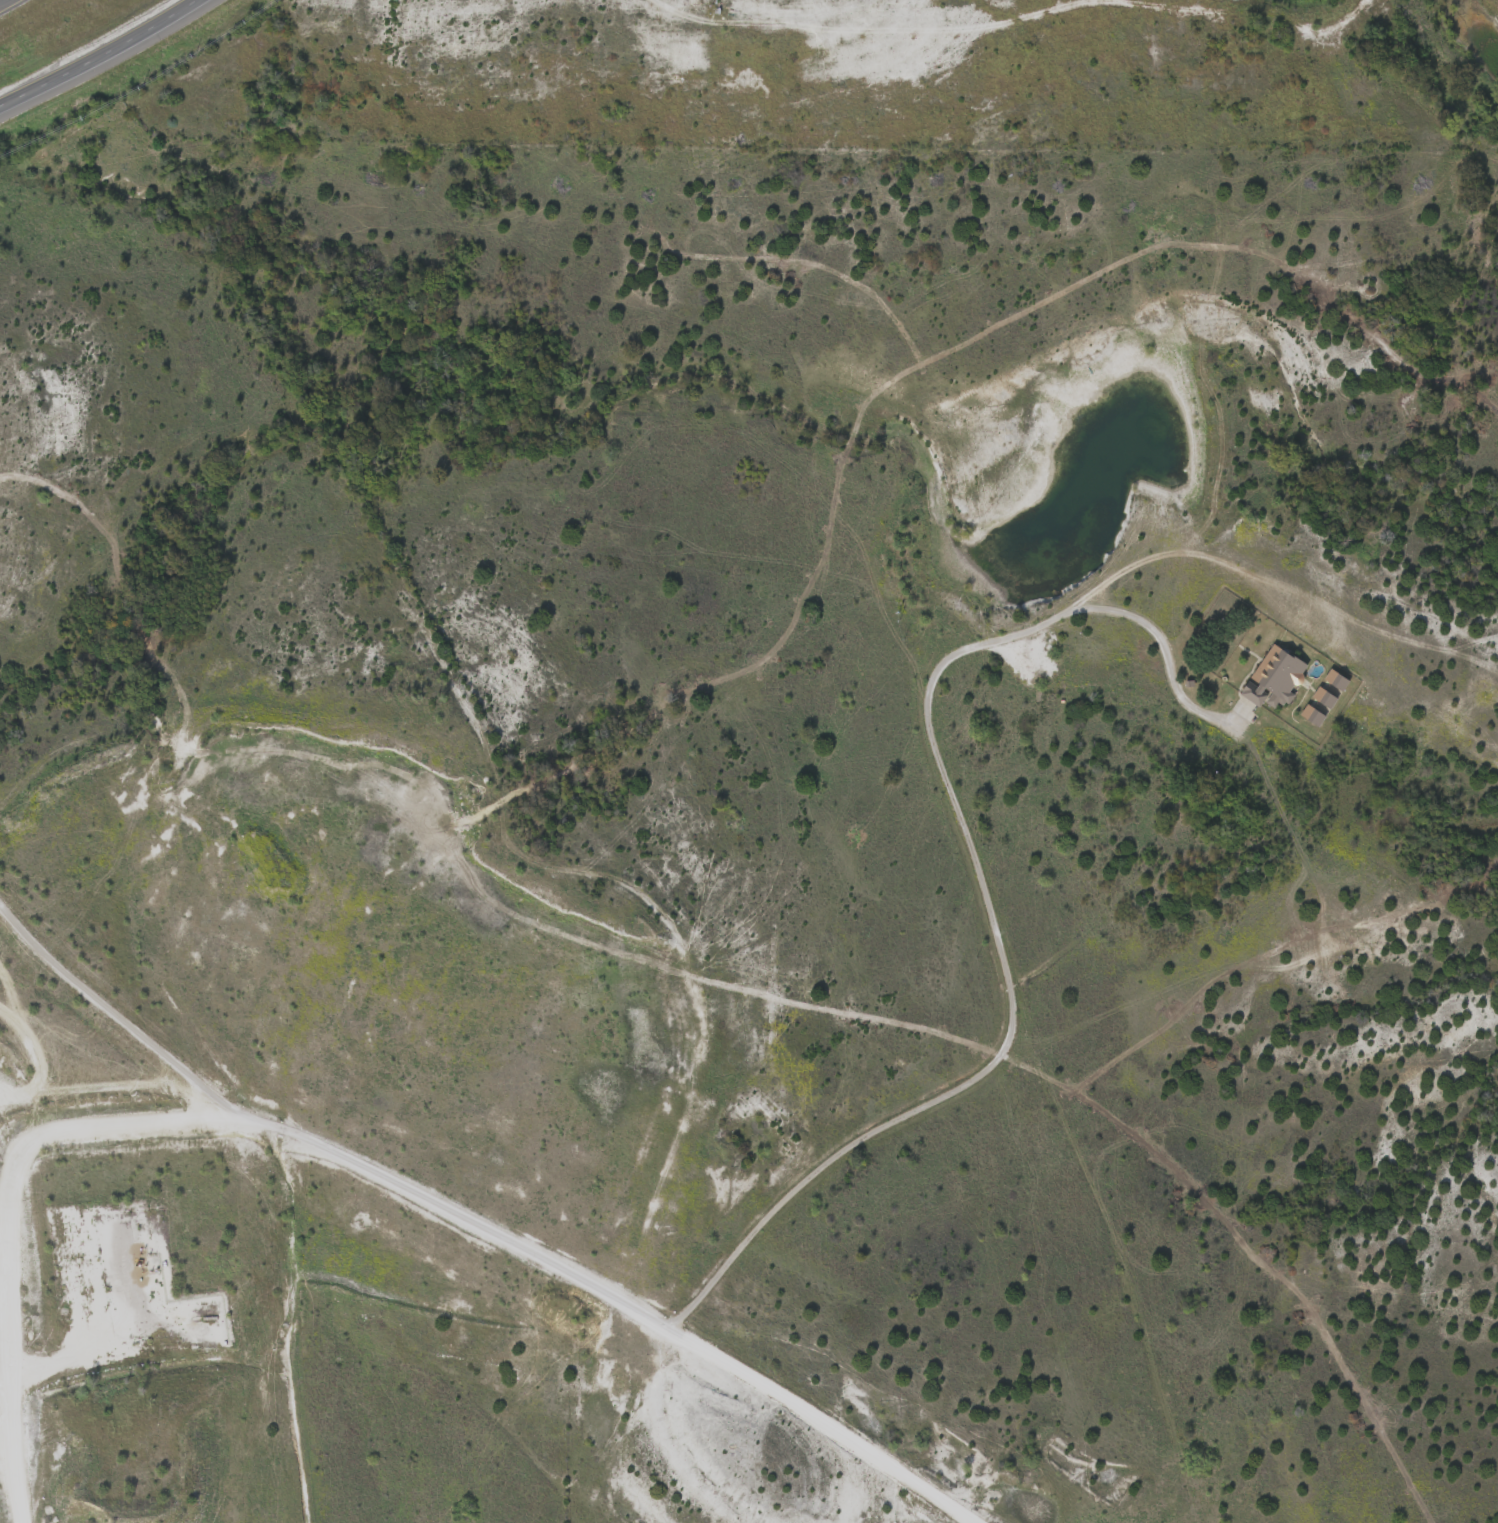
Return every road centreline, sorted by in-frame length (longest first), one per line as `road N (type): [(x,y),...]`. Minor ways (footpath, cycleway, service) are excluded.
road 1 (trunk): [(0,101),(189,0)]

